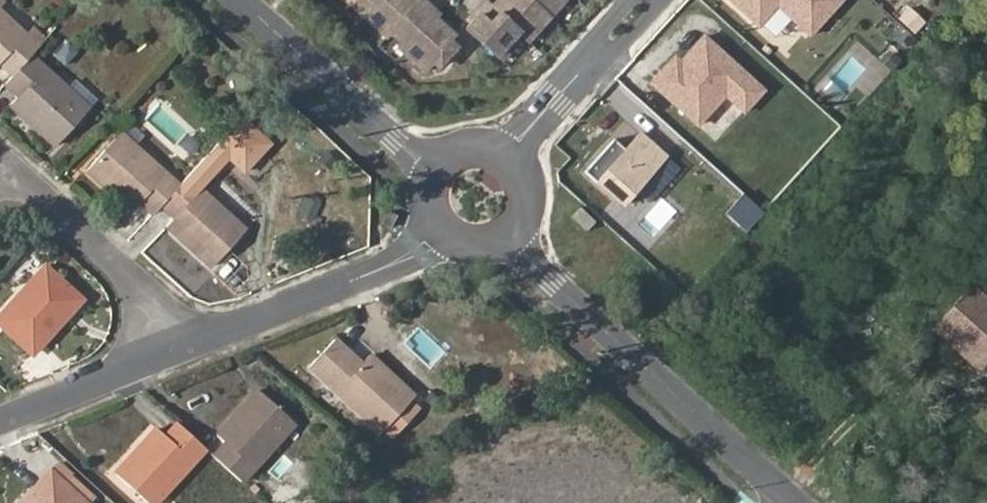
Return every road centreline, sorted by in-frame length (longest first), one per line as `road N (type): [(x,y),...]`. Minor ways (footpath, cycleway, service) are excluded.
road 1 (tertiary): [(796,497),(508,234)]
road 2 (residential): [(0,177),(26,185),(213,340)]
road 3 (tertiary): [(436,177),(238,0)]
road 4 (residential): [(450,234),(426,253),(213,340)]
road 5 (residential): [(213,340),(0,421)]
road 6 (residential): [(523,178),(546,130),(662,0)]
road 7 (residential): [(631,0),(488,151)]

